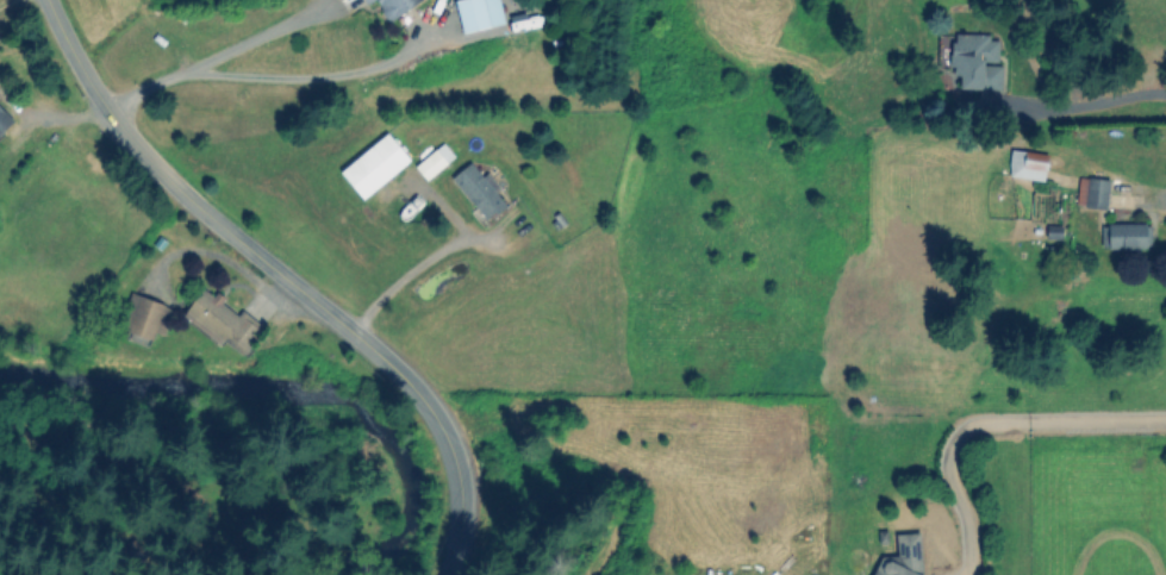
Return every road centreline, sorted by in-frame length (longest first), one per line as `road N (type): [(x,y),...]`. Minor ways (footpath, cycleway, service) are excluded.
road 1 (tertiary): [(450,574),(460,486),(430,408),(397,369),(167,179),(92,86),(48,0)]

